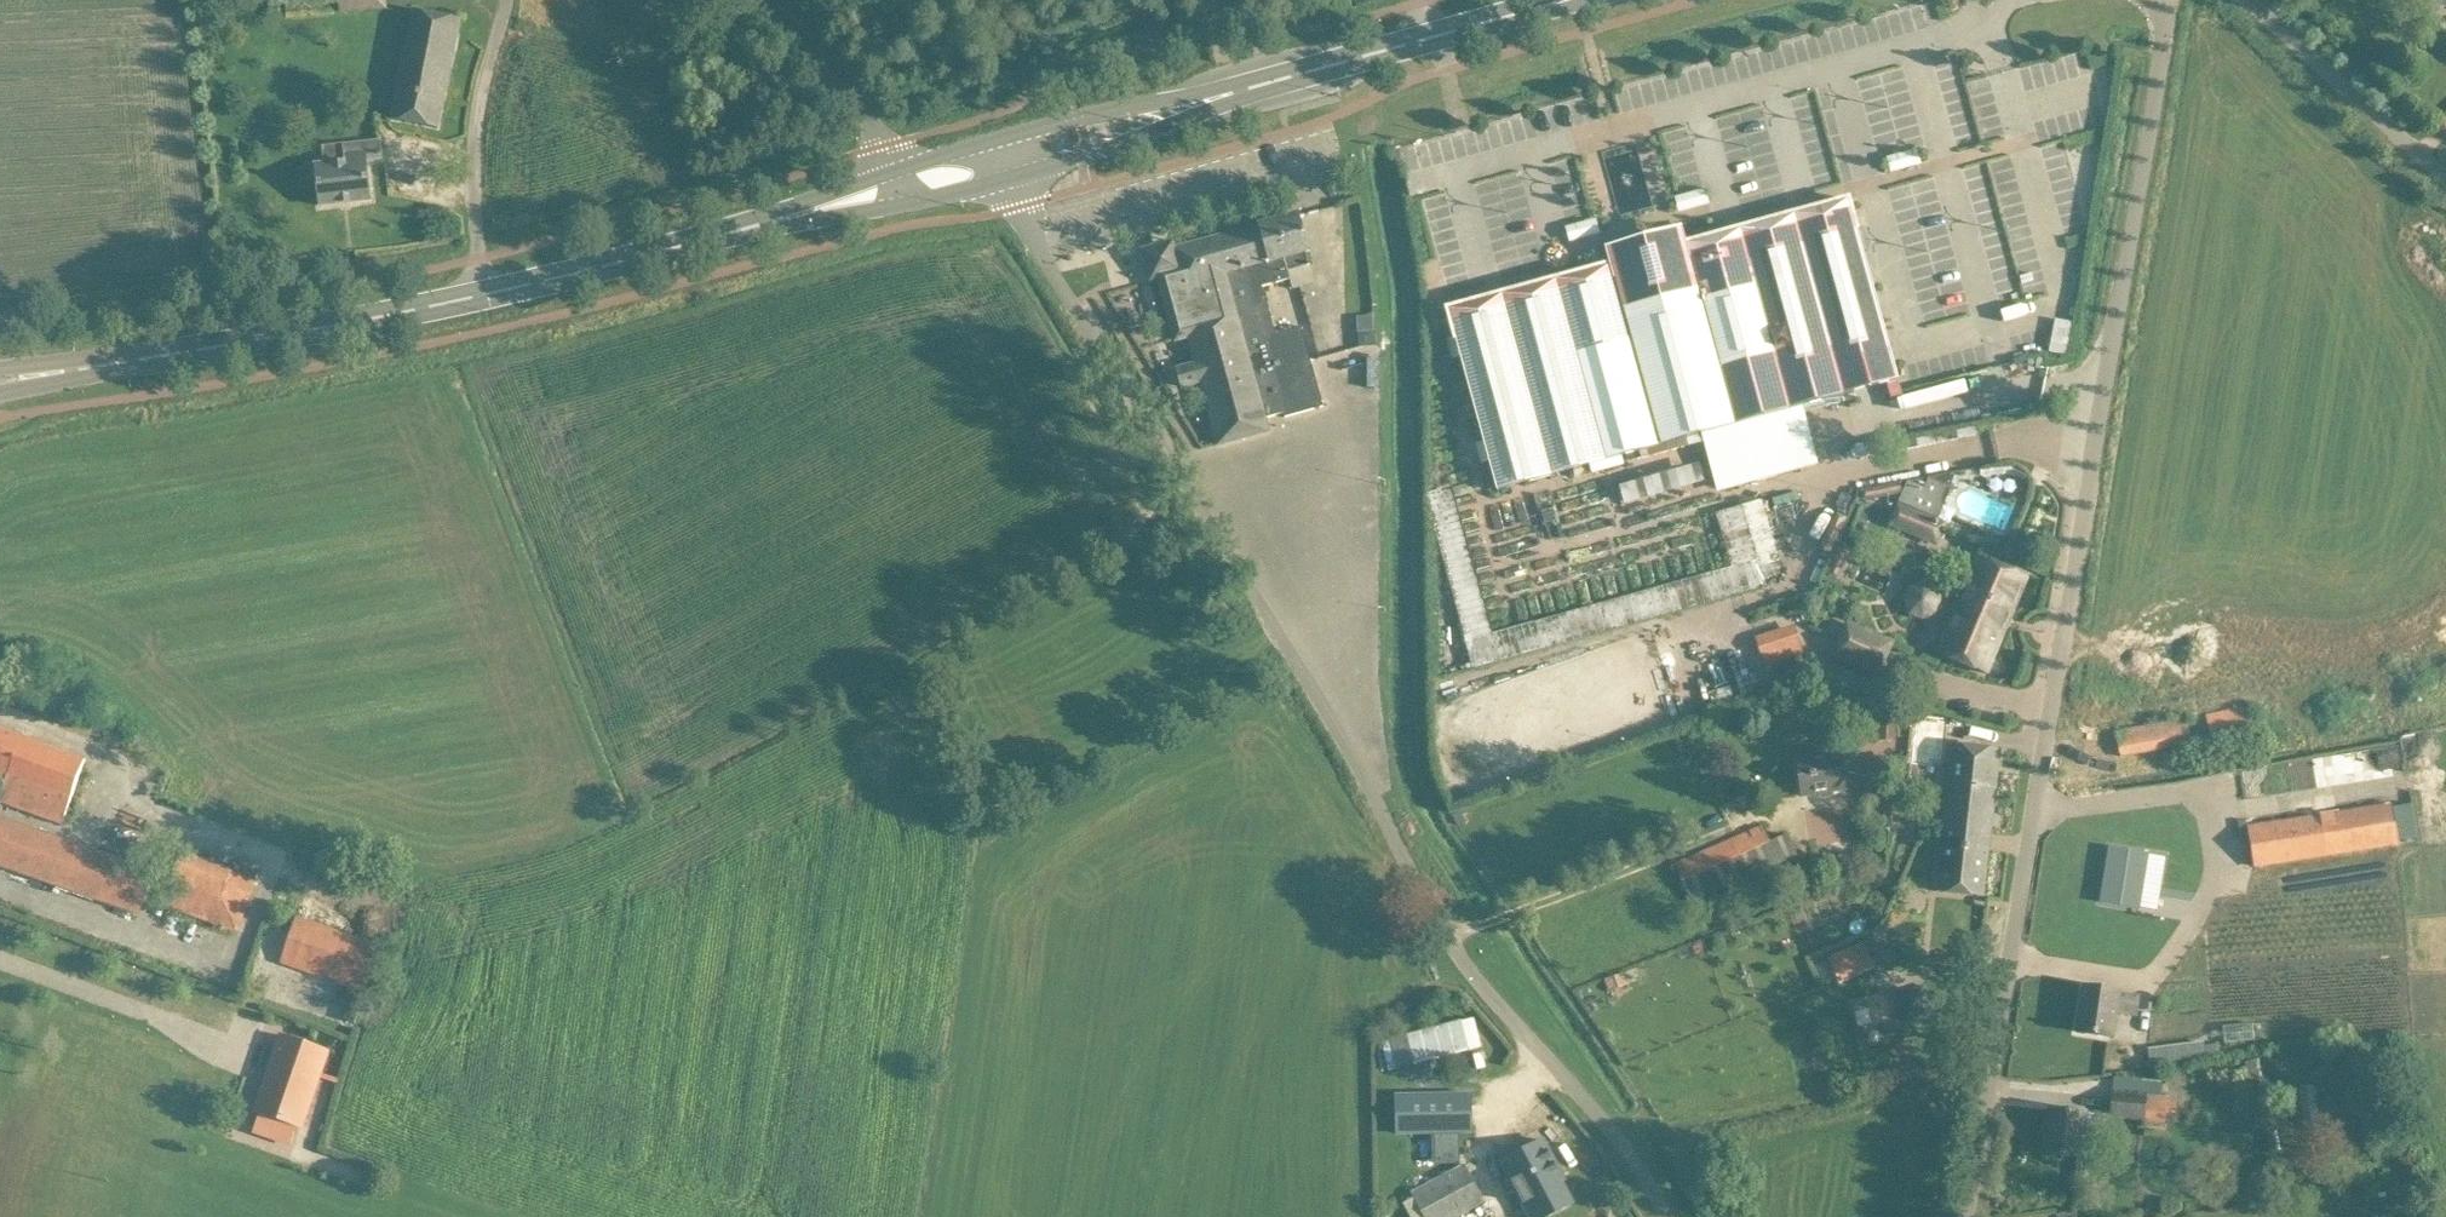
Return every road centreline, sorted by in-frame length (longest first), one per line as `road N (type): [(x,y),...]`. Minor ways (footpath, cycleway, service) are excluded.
road 1 (unclassified): [(1969,1216),(2171,0)]
road 2 (unclassified): [(1665,1216),(1607,1127),(1463,964),(1324,700),(1038,245)]
road 3 (secondary): [(484,297),(33,378)]
road 4 (secondary): [(804,215),(484,297)]
road 5 (unclassified): [(505,0),(479,109),(484,297)]
road 6 (unclassified): [(1038,245),(1327,167)]
road 7 (unclassified): [(2445,186),(2237,0)]
road 8 (secondary): [(1188,110),(1435,39)]
road 9 (unclassified): [(899,172),(858,107),(759,0)]
road 10 (secondary): [(1188,110),(1075,117),(983,142)]
road 11 (secondary): [(1003,177),(1188,110)]
road 12 (secondary): [(1435,39),(1571,0)]

